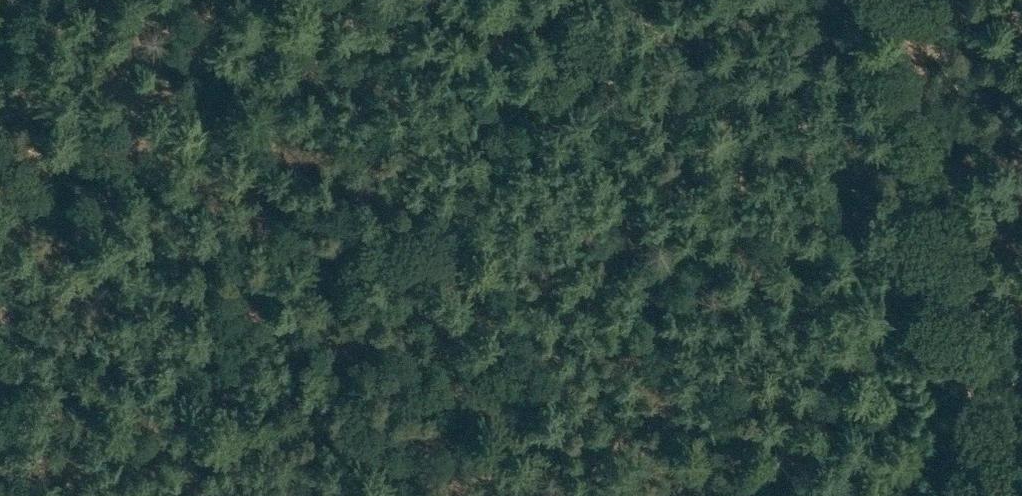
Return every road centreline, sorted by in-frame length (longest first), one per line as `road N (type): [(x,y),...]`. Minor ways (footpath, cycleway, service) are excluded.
road 1 (track): [(693,495),(161,0)]
road 2 (track): [(989,495),(895,0)]

